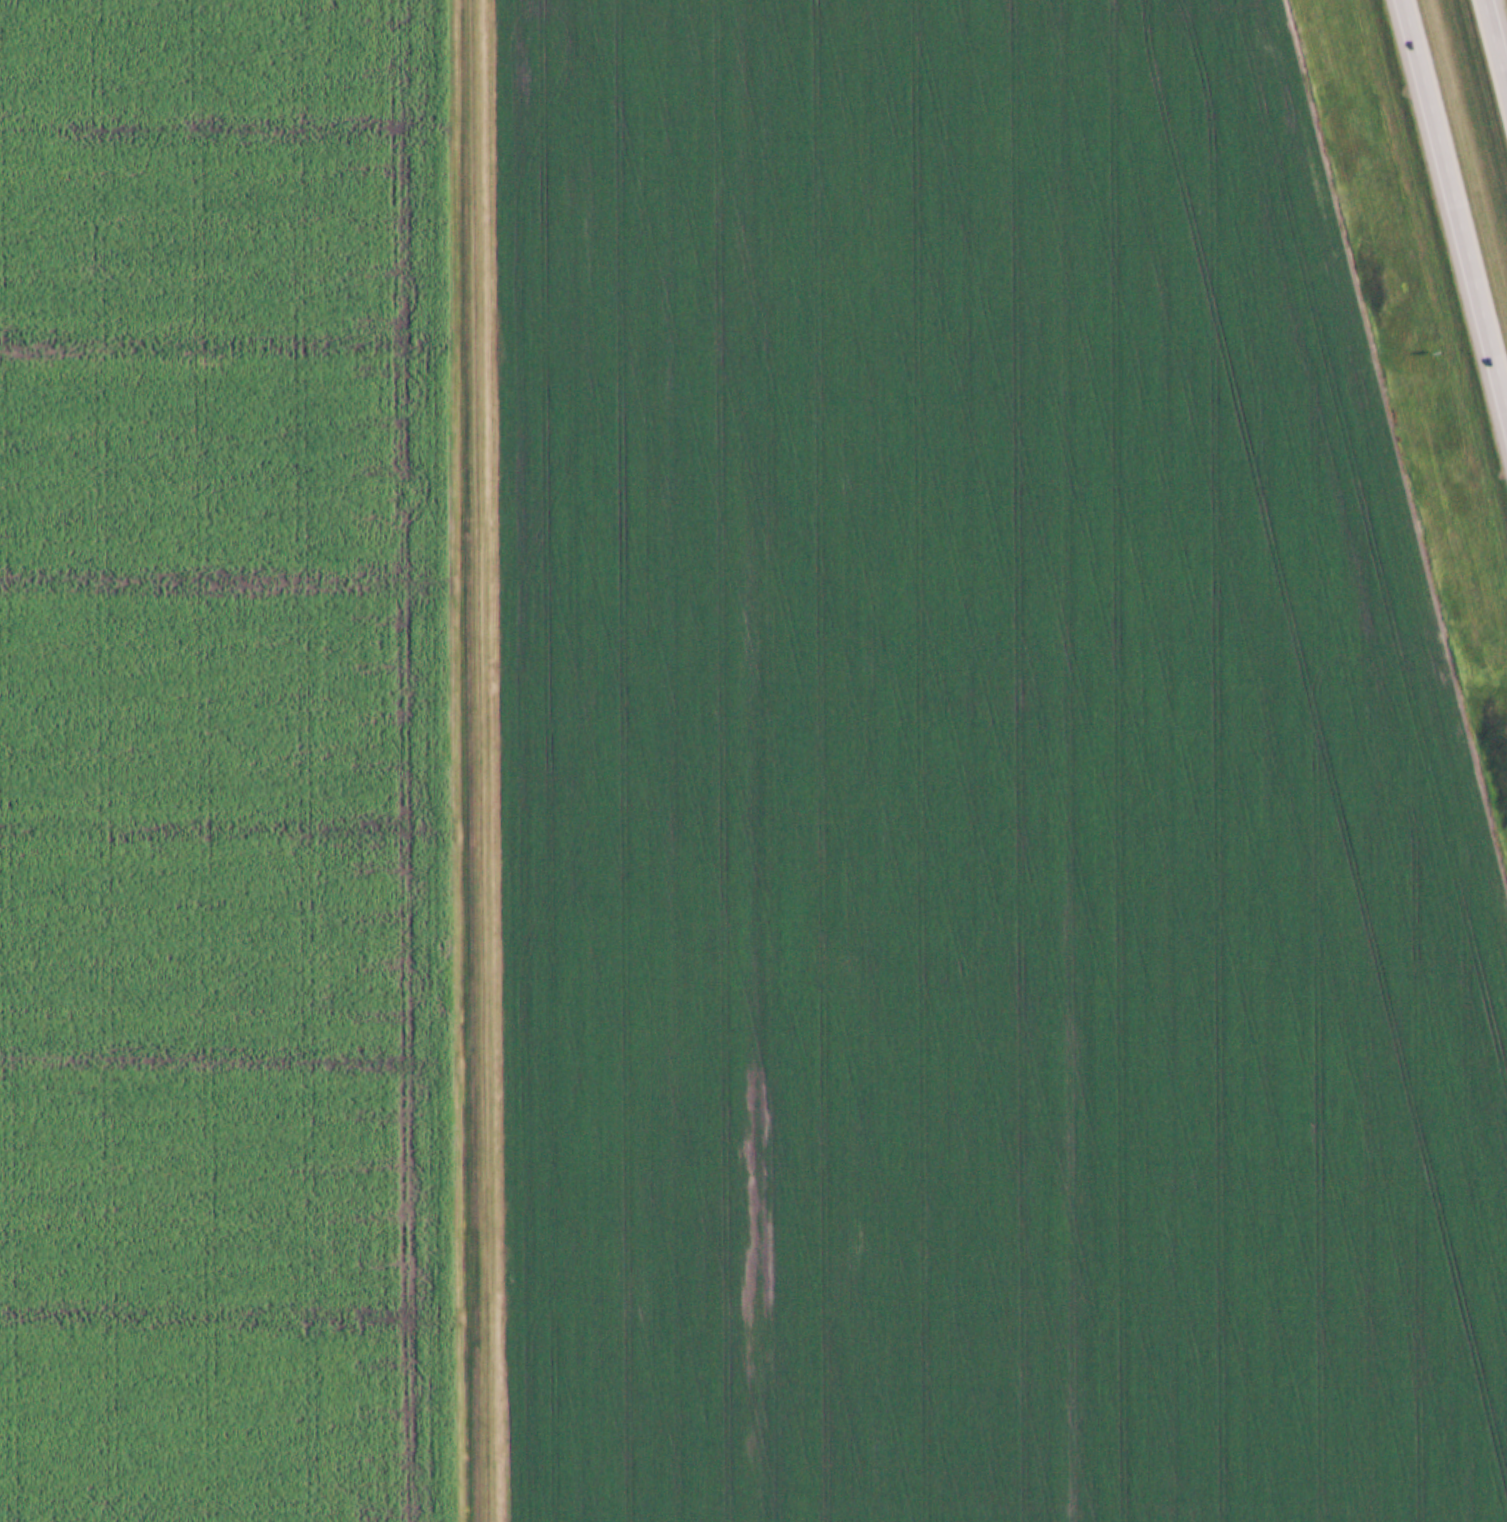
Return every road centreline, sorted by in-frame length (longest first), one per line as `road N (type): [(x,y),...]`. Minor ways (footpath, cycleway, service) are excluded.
road 1 (track): [(490,1521),(480,0)]
road 2 (motorway): [(1397,0),(1506,425)]

